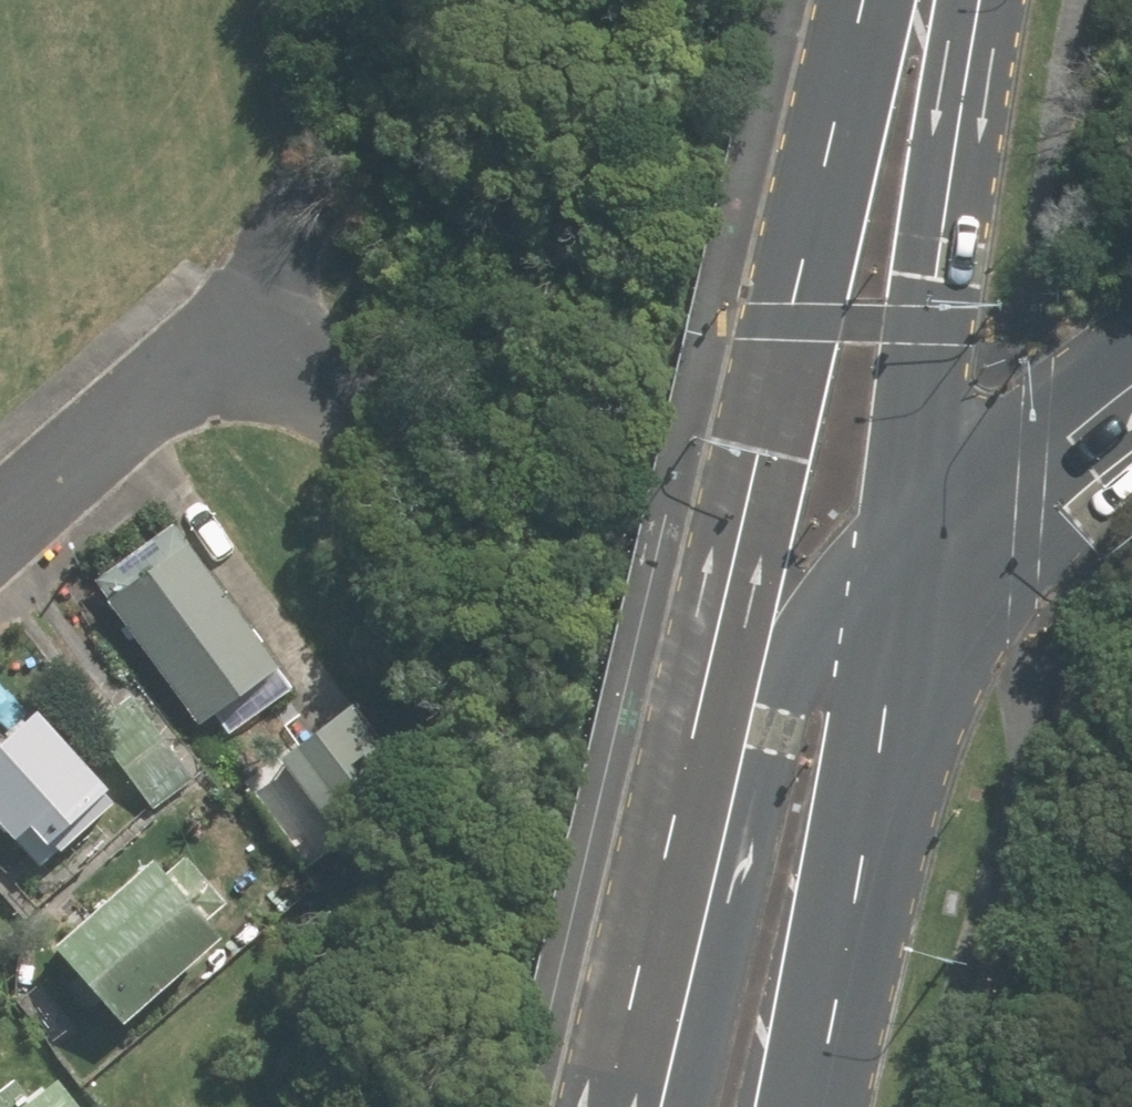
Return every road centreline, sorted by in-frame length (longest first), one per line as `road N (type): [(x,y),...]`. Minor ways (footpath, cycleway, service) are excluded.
road 1 (primary): [(612,1106),(760,448),(799,318),(871,0)]
road 2 (primary): [(613,1106),(750,832),(781,709),(806,661),(908,553)]
road 3 (primary): [(908,553),(803,1106)]
road 4 (primary): [(979,0),(908,553)]
road 5 (secondary): [(908,553),(1131,388)]
road 6 (residential): [(0,534),(211,355)]
road 7 (residential): [(211,355),(251,312),(291,214)]
road 8 (residential): [(211,355),(273,368),(353,405)]

